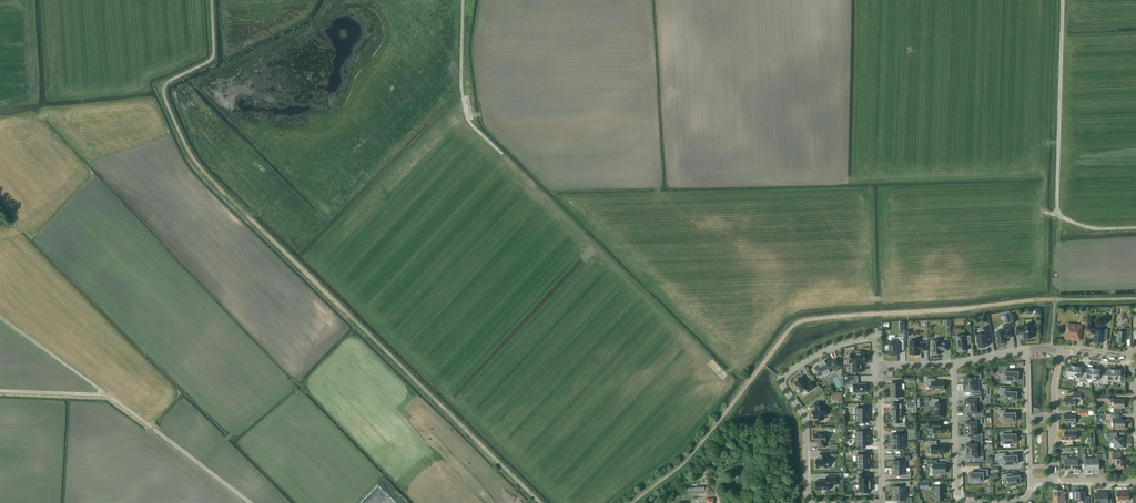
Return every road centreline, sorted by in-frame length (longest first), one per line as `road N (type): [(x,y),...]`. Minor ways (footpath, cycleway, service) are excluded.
road 1 (unclassified): [(250,502),(0,317)]
road 2 (residential): [(812,502),(805,420),(783,378),(819,353),(877,338)]
road 3 (residential): [(977,502),(956,495),(952,364)]
road 4 (residential): [(878,366),(882,502)]
road 5 (residential): [(1030,483),(1028,350)]
road 6 (residential): [(1051,481),(1059,351)]

